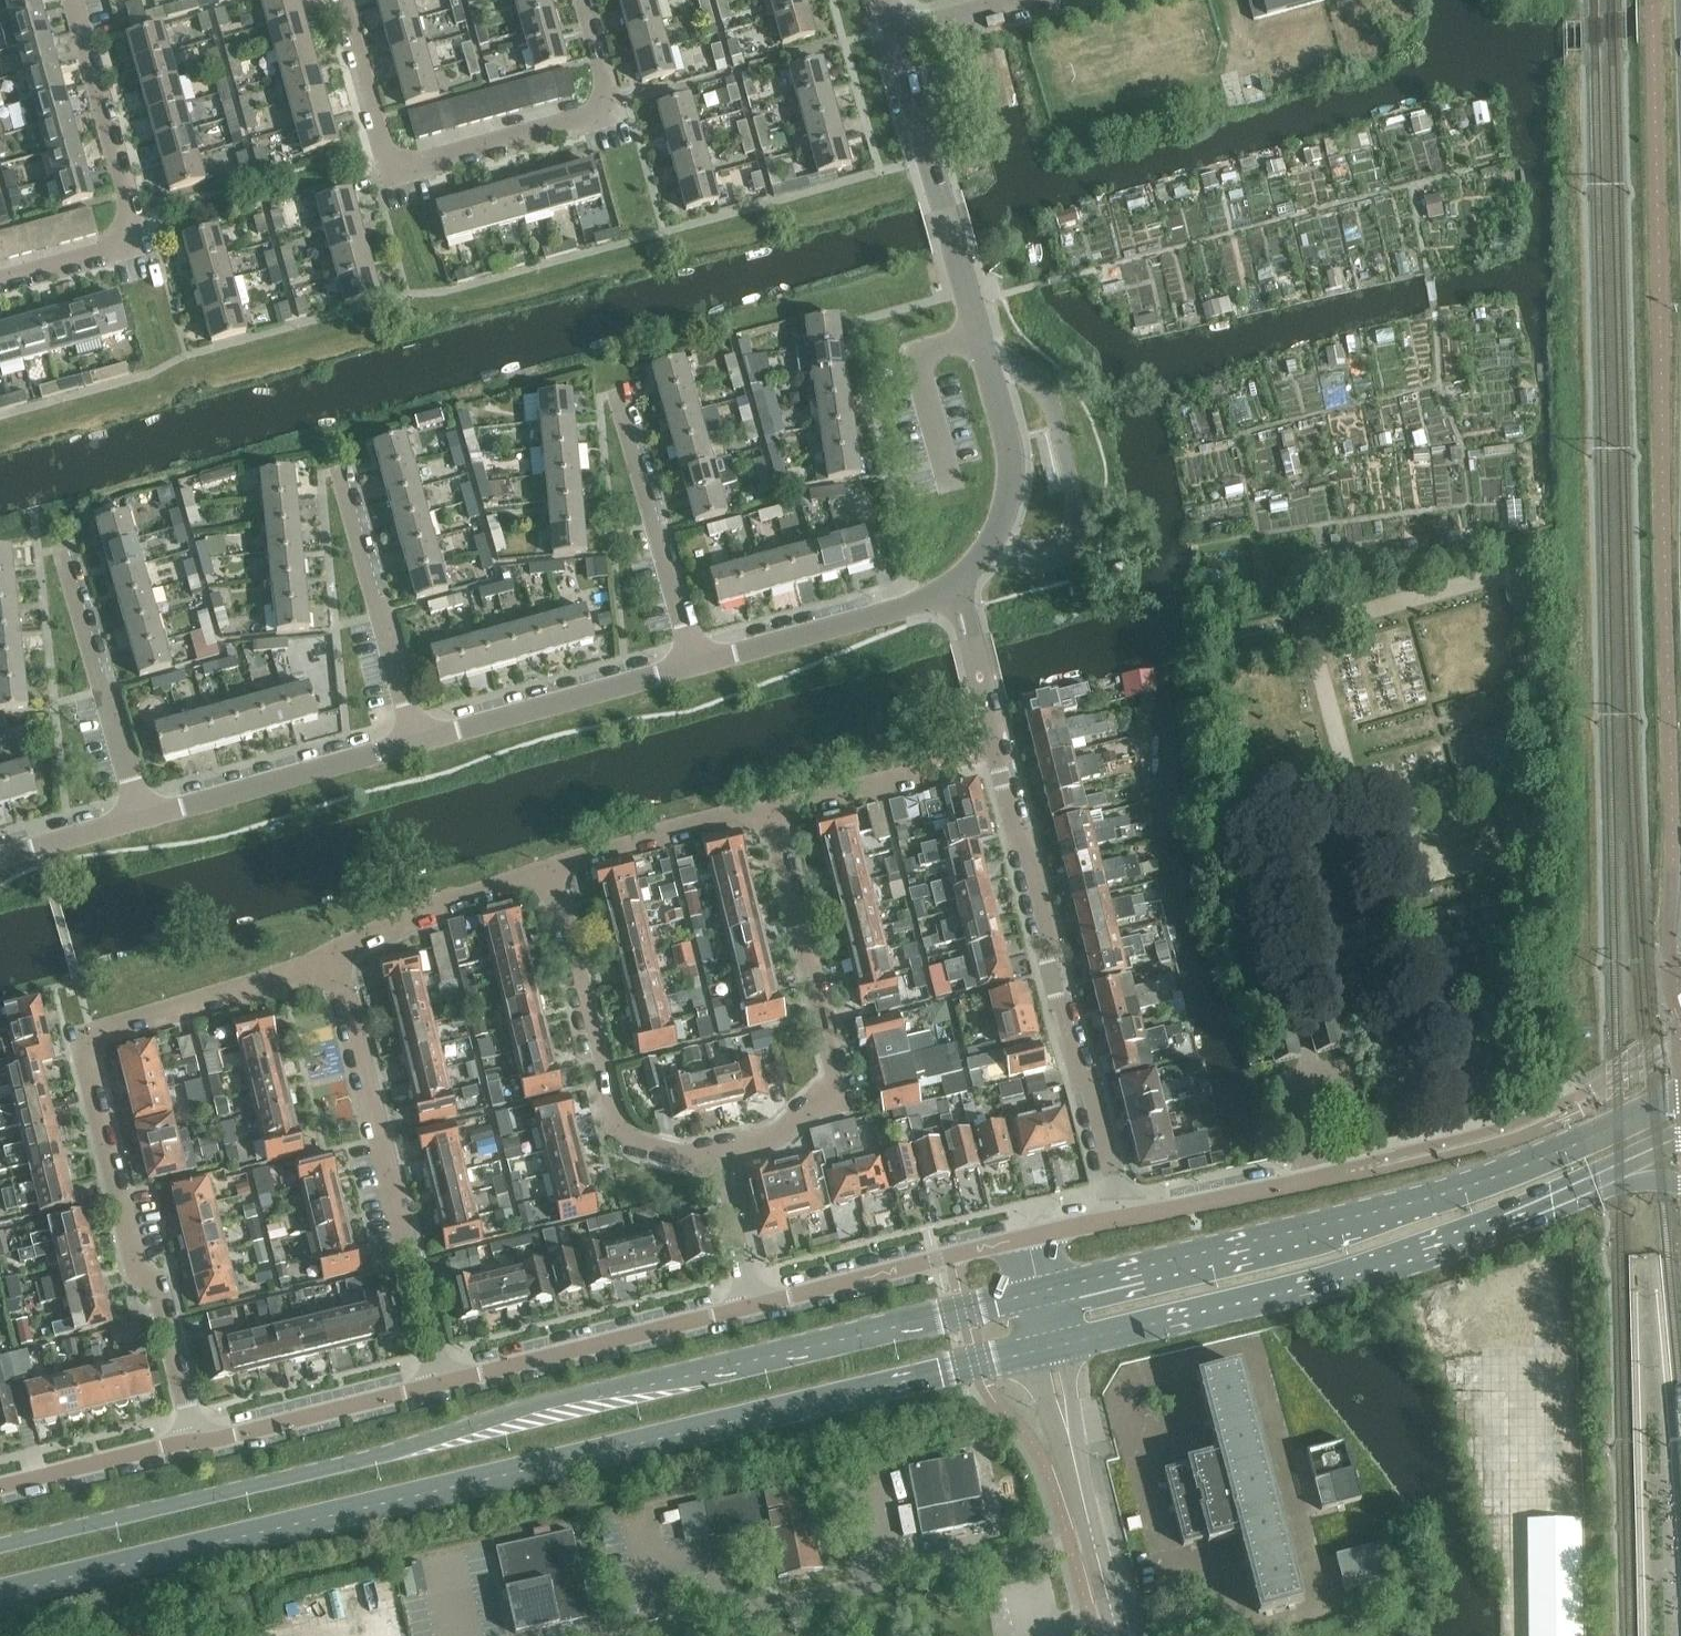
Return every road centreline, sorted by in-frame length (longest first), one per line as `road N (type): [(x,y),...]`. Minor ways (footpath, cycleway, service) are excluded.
road 1 (secondary): [(0,1593),(1053,1348)]
road 2 (secondary): [(1041,1292),(0,1542)]
road 3 (residential): [(194,1441),(158,1285),(135,1268),(82,1053),(94,1031),(337,961)]
road 4 (secondary): [(1680,1093),(1463,1188),(1319,1232),(1041,1292)]
road 5 (secondary): [(1053,1348),(1369,1268),(1552,1200),(1680,1136)]
road 6 (residential): [(351,0),(401,174),(426,177),(610,126),(616,101),(589,0)]
road 7 (residential): [(1120,1217),(1061,990),(1051,980),(999,754)]
road 8 (residential): [(441,1383),(337,961)]
road 9 (residential): [(0,286),(126,252),(134,220),(75,0)]
road 10 (residential): [(714,1155),(633,1145),(559,870)]
road 11 (residential): [(441,1383),(749,1305)]
road 12 (unclassified): [(993,540),(1018,555),(1060,550),(1073,536),(1075,507),(1045,388),(982,348)]
road 13 (unclassified): [(1118,1635),(1053,1348)]
road 14 (residential): [(749,1305),(1028,1237)]
road 15 (residential): [(420,735),(694,660)]
road 16 (residential): [(149,813),(420,735)]
road 17 (residential): [(694,660),(904,604),(962,577)]
road 18 (residential): [(840,1084),(771,816)]
road 19 (residential): [(694,660),(627,396)]
road 20 (residential): [(420,735),(350,476)]
road 21 (residential): [(149,813),(73,564)]
road 22 (residential): [(194,1441),(441,1383)]
road 23 (residential): [(1120,1217),(1364,1167)]
road 24 (residential): [(337,961),(559,870)]
road 25 (residential): [(958,260),(895,31)]
road 26 (residential): [(771,816),(999,754)]
road 27 (residential): [(559,870),(771,816)]
road 28 (residential): [(0,1487),(194,1441)]
road 29 (unclassified): [(993,540),(1011,474),(982,348)]
road 30 (residential): [(950,485),(918,363),(925,352),(978,336)]
road 31 (residential): [(999,754),(962,577)]
road 32 (residential): [(0,855),(149,813)]
road 33 (residential): [(749,1305),(714,1155)]
road 34 (residential): [(840,1084),(783,1137),(714,1155)]

